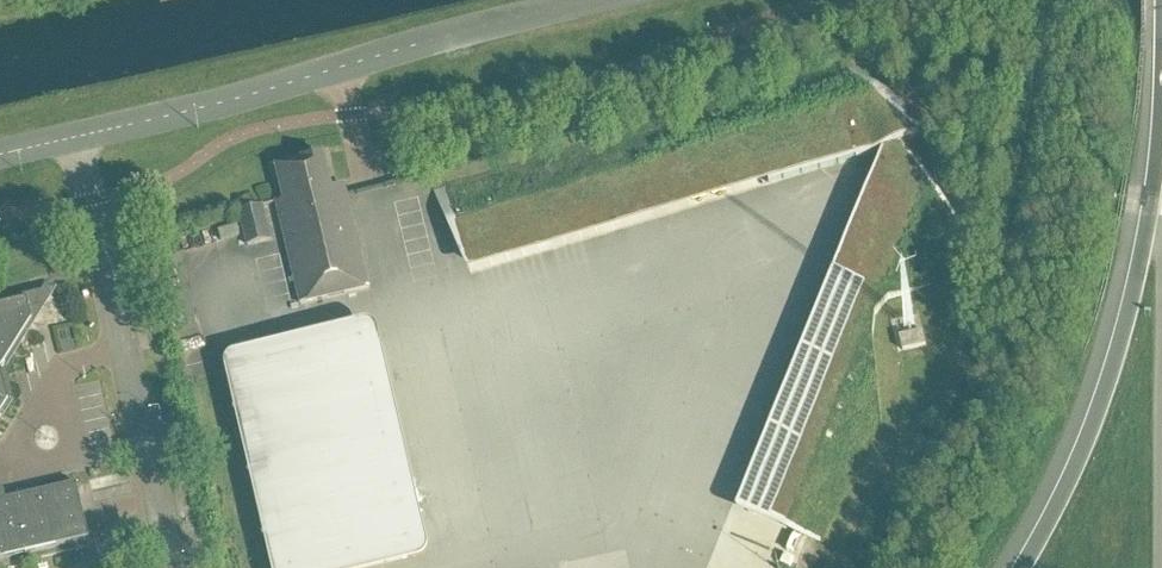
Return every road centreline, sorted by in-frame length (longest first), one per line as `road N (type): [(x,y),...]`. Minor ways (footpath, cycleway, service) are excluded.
road 1 (residential): [(0,157),(610,0)]
road 2 (motorway): [(1161,166),(1130,310),(1089,439),(1029,567)]

